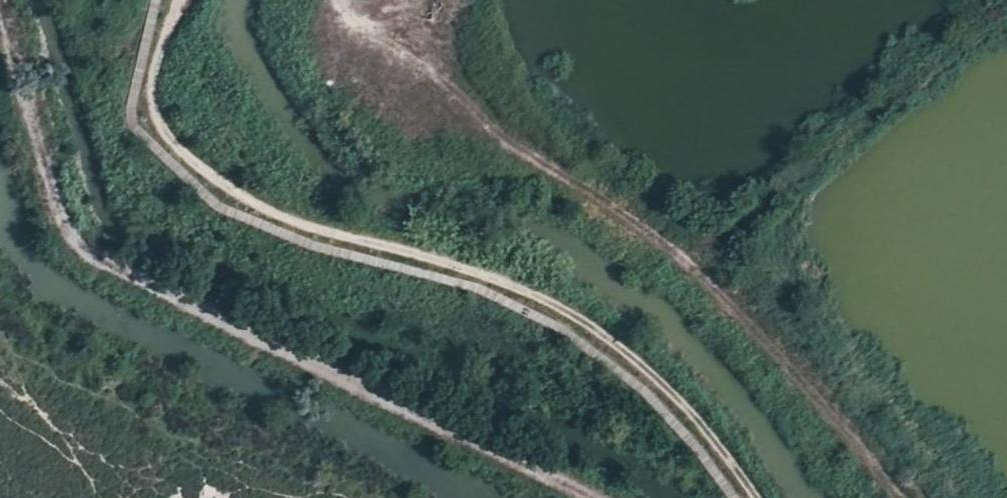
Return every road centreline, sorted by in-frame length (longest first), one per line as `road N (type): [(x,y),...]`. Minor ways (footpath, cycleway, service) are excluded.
road 1 (track): [(753,497),(667,381),(564,308),(464,266),(262,210),(201,173),(155,112),(154,76),(174,0)]
road 2 (track): [(596,497),(81,248),(53,191),(1,0)]
road 3 (track): [(342,0),(357,27),(509,142)]

